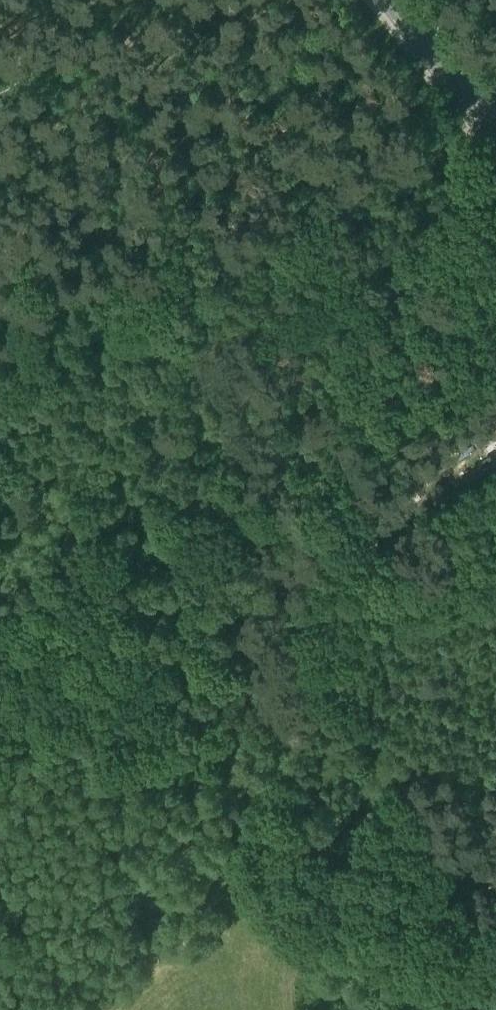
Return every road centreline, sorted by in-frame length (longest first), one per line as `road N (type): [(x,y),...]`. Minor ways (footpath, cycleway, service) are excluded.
road 1 (tertiary): [(495,142),(387,0)]

